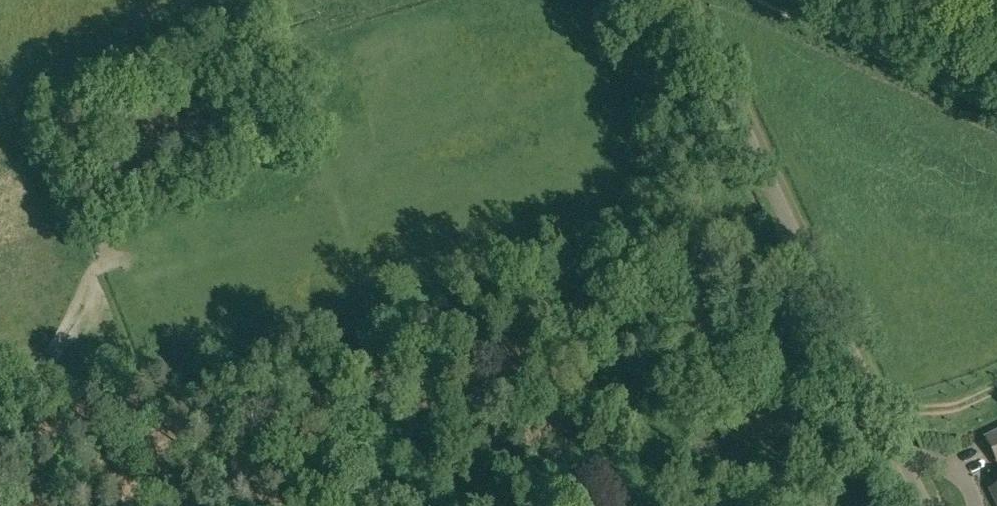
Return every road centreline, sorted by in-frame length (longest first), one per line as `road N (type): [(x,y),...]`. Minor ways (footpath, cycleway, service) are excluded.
road 1 (unclassified): [(929,505),(693,0)]

